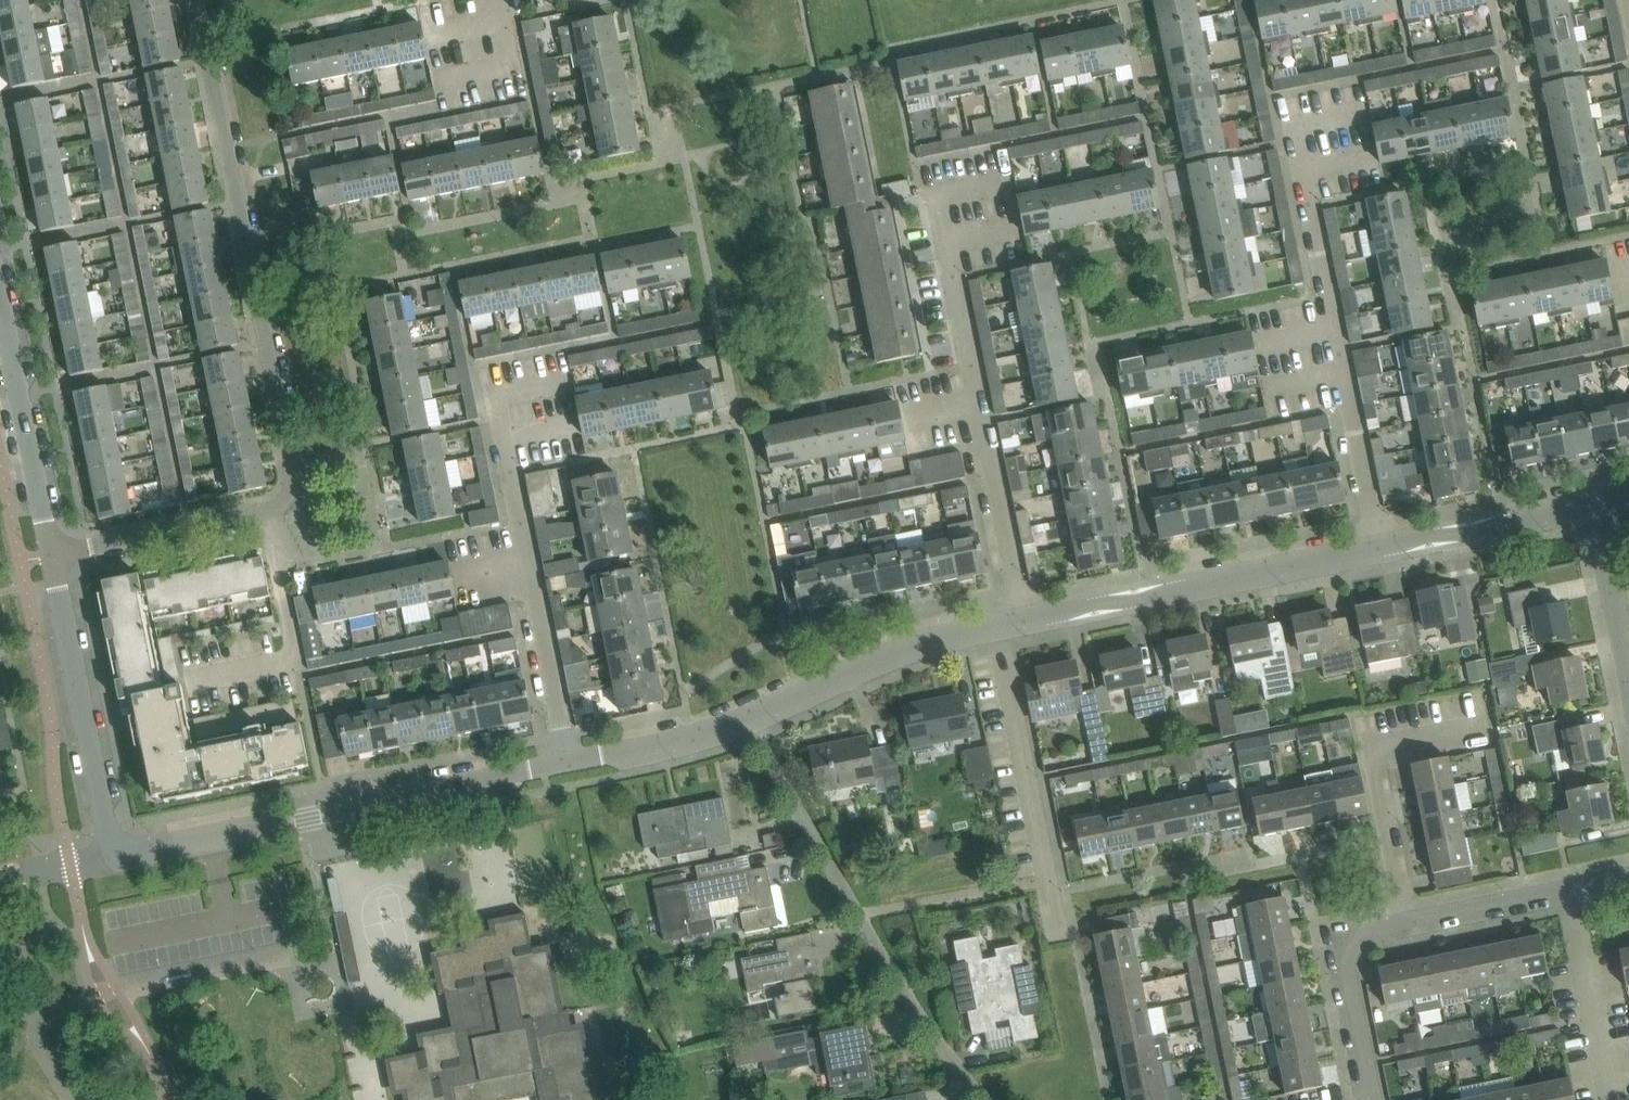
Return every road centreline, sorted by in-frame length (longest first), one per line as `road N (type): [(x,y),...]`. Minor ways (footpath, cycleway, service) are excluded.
road 1 (residential): [(197,0),(291,484),(281,504),(263,511),(52,553)]
road 2 (residential): [(113,857),(567,765)]
road 3 (residential): [(981,1099),(894,976),(749,718)]
road 4 (residential): [(1379,549),(1294,129)]
road 5 (residential): [(567,765),(494,395)]
road 6 (residential): [(1023,621),(1379,549)]
road 7 (residential): [(1058,934),(995,626)]
road 8 (residential): [(113,857),(52,553)]
road 9 (residential): [(1407,923),(1374,752),(1484,729)]
road 10 (residential): [(749,718),(880,660),(995,626)]
road 11 (residential): [(52,553),(0,302)]
road 12 (residential): [(1368,1099),(1341,949),(1348,937),(1407,923)]
road 13 (residential): [(978,401),(1023,621)]
road 14 (unclassified): [(1379,549),(1595,504)]
road 15 (residential): [(1611,1099),(1568,890)]
road 16 (residential): [(978,401),(936,198)]
road 17 (residential): [(567,765),(749,718)]
road 18 (residential): [(1628,679),(1595,504)]
road 19 (residential): [(1407,923),(1568,890)]

